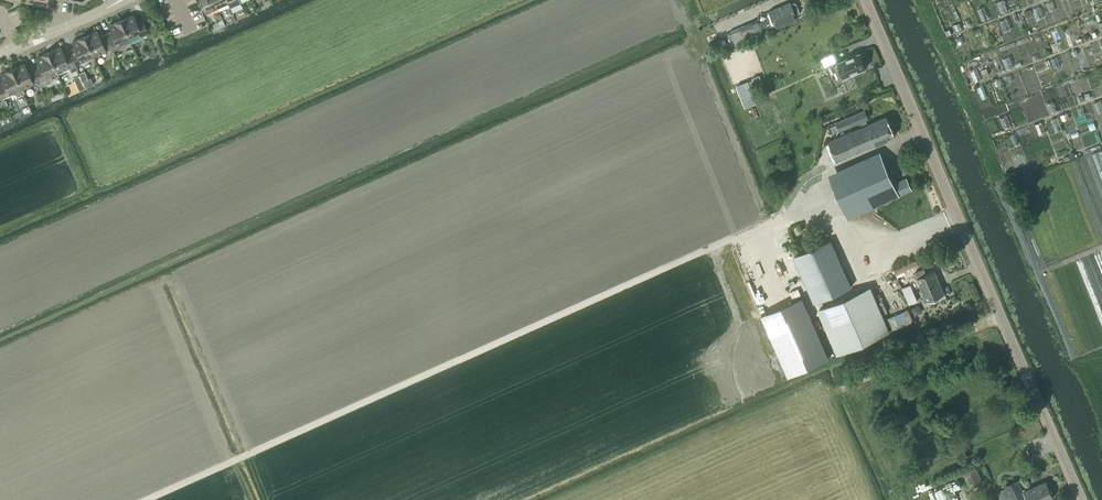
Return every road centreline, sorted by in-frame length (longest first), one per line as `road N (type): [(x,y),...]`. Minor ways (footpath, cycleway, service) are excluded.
road 1 (track): [(808,202),(144,499)]
road 2 (unclassified): [(1081,499),(865,0)]
road 3 (residential): [(0,53),(121,0)]

